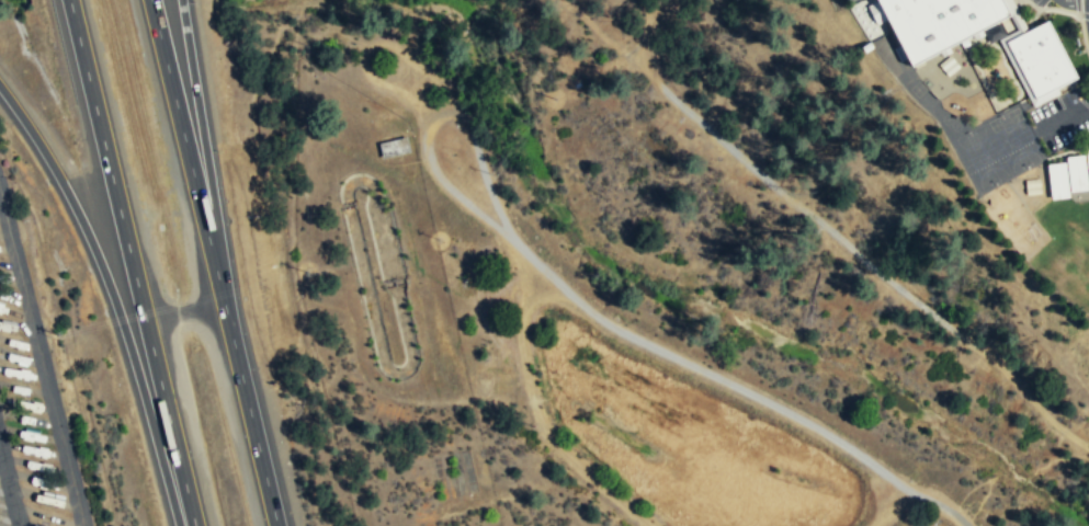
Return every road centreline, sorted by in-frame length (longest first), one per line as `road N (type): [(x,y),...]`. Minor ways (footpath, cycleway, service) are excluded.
road 1 (track): [(514,242),(610,327),(837,438),(966,525)]
road 2 (motorway): [(71,0),(141,327)]
road 3 (motorway): [(225,311),(151,0)]
road 4 (track): [(514,242),(470,134),(462,121),(442,118),(427,144),(433,171),(514,242)]
road 5 (motorway): [(225,311),(216,183),(186,0)]
road 6 (motorway): [(0,73),(70,164),(141,327)]
road 7 (motorway): [(278,525),(225,311)]
road 8 (motorway): [(141,327),(189,525)]

